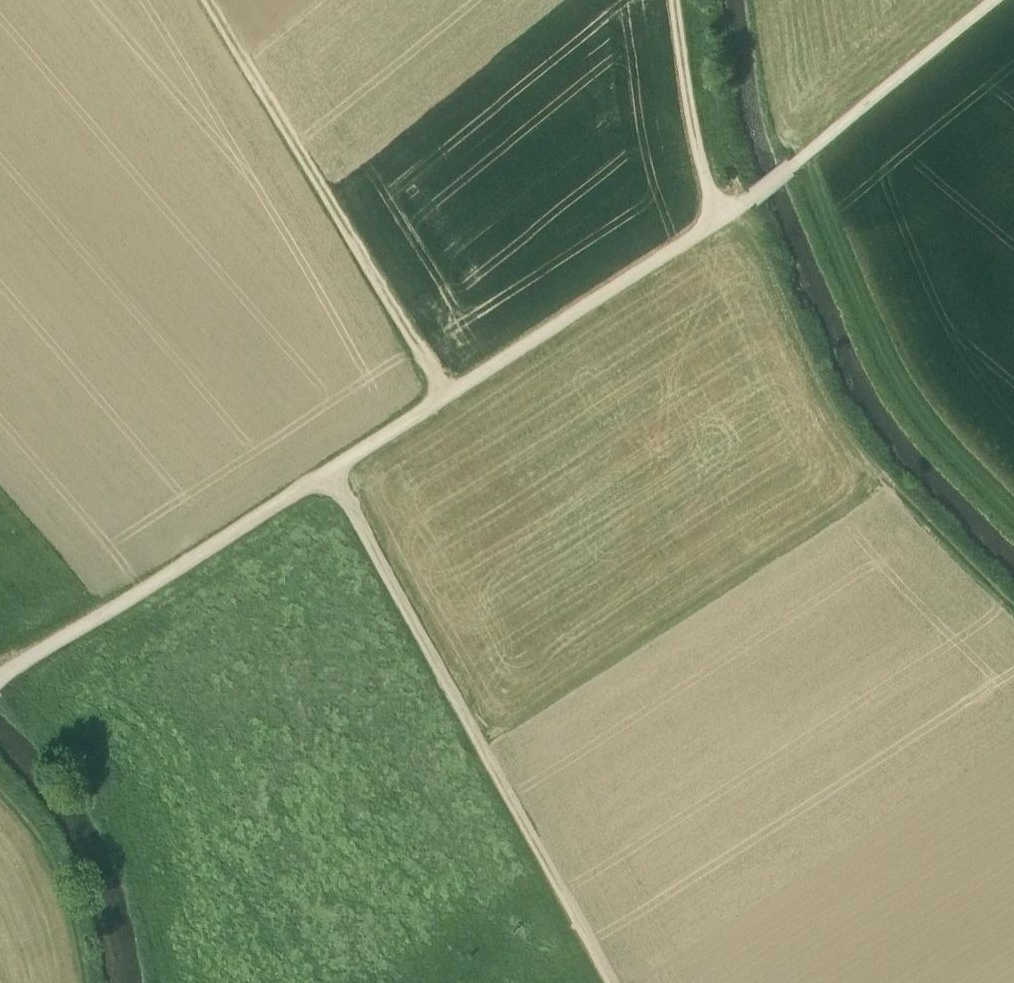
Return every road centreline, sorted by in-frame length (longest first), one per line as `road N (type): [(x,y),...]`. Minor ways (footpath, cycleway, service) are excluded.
road 1 (track): [(10,667),(720,221),(998,0)]
road 2 (track): [(622,982),(325,473)]
road 3 (track): [(739,206),(782,301),(874,455),(1013,605)]
road 4 (track): [(445,396),(216,0)]
road 5 (track): [(679,0),(687,117),(720,221)]
road 6 (track): [(0,786),(59,867),(91,982)]

